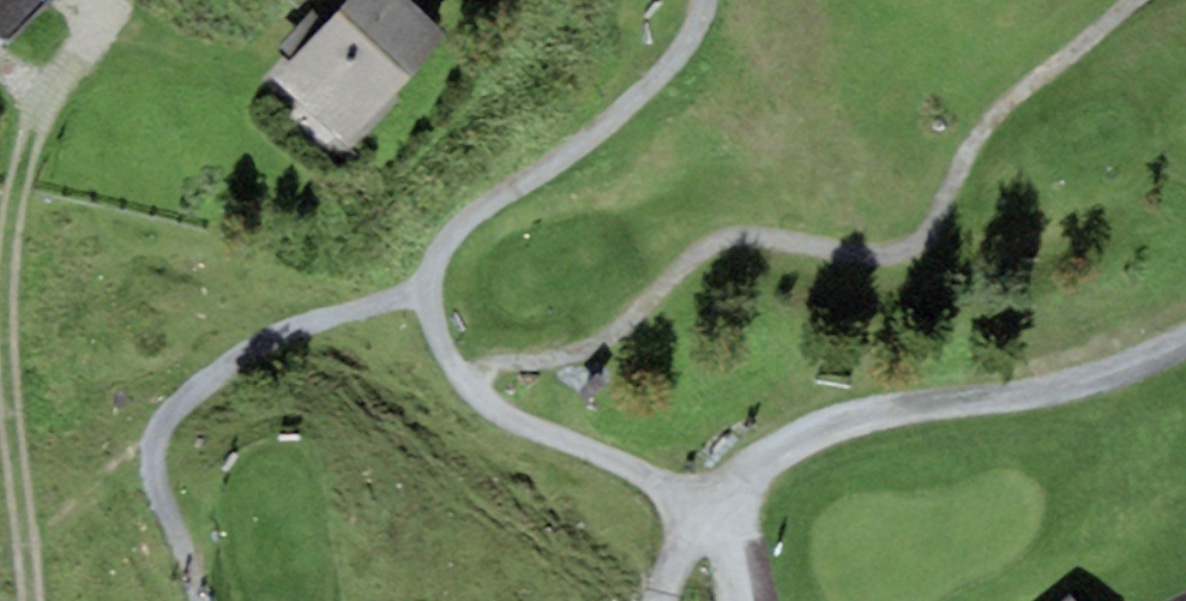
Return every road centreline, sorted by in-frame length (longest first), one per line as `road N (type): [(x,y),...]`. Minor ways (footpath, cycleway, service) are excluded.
road 1 (track): [(449,355),(577,347),(611,327),(670,269),(740,232),(864,251),(917,245),(994,109),(1125,0)]
road 2 (track): [(710,522),(651,473),(501,413),(449,355),(430,291),(445,235),(615,117),(686,48),(702,0)]
road 3 (track): [(200,600),(151,475),(153,442),(167,416),(289,334),(430,291)]

